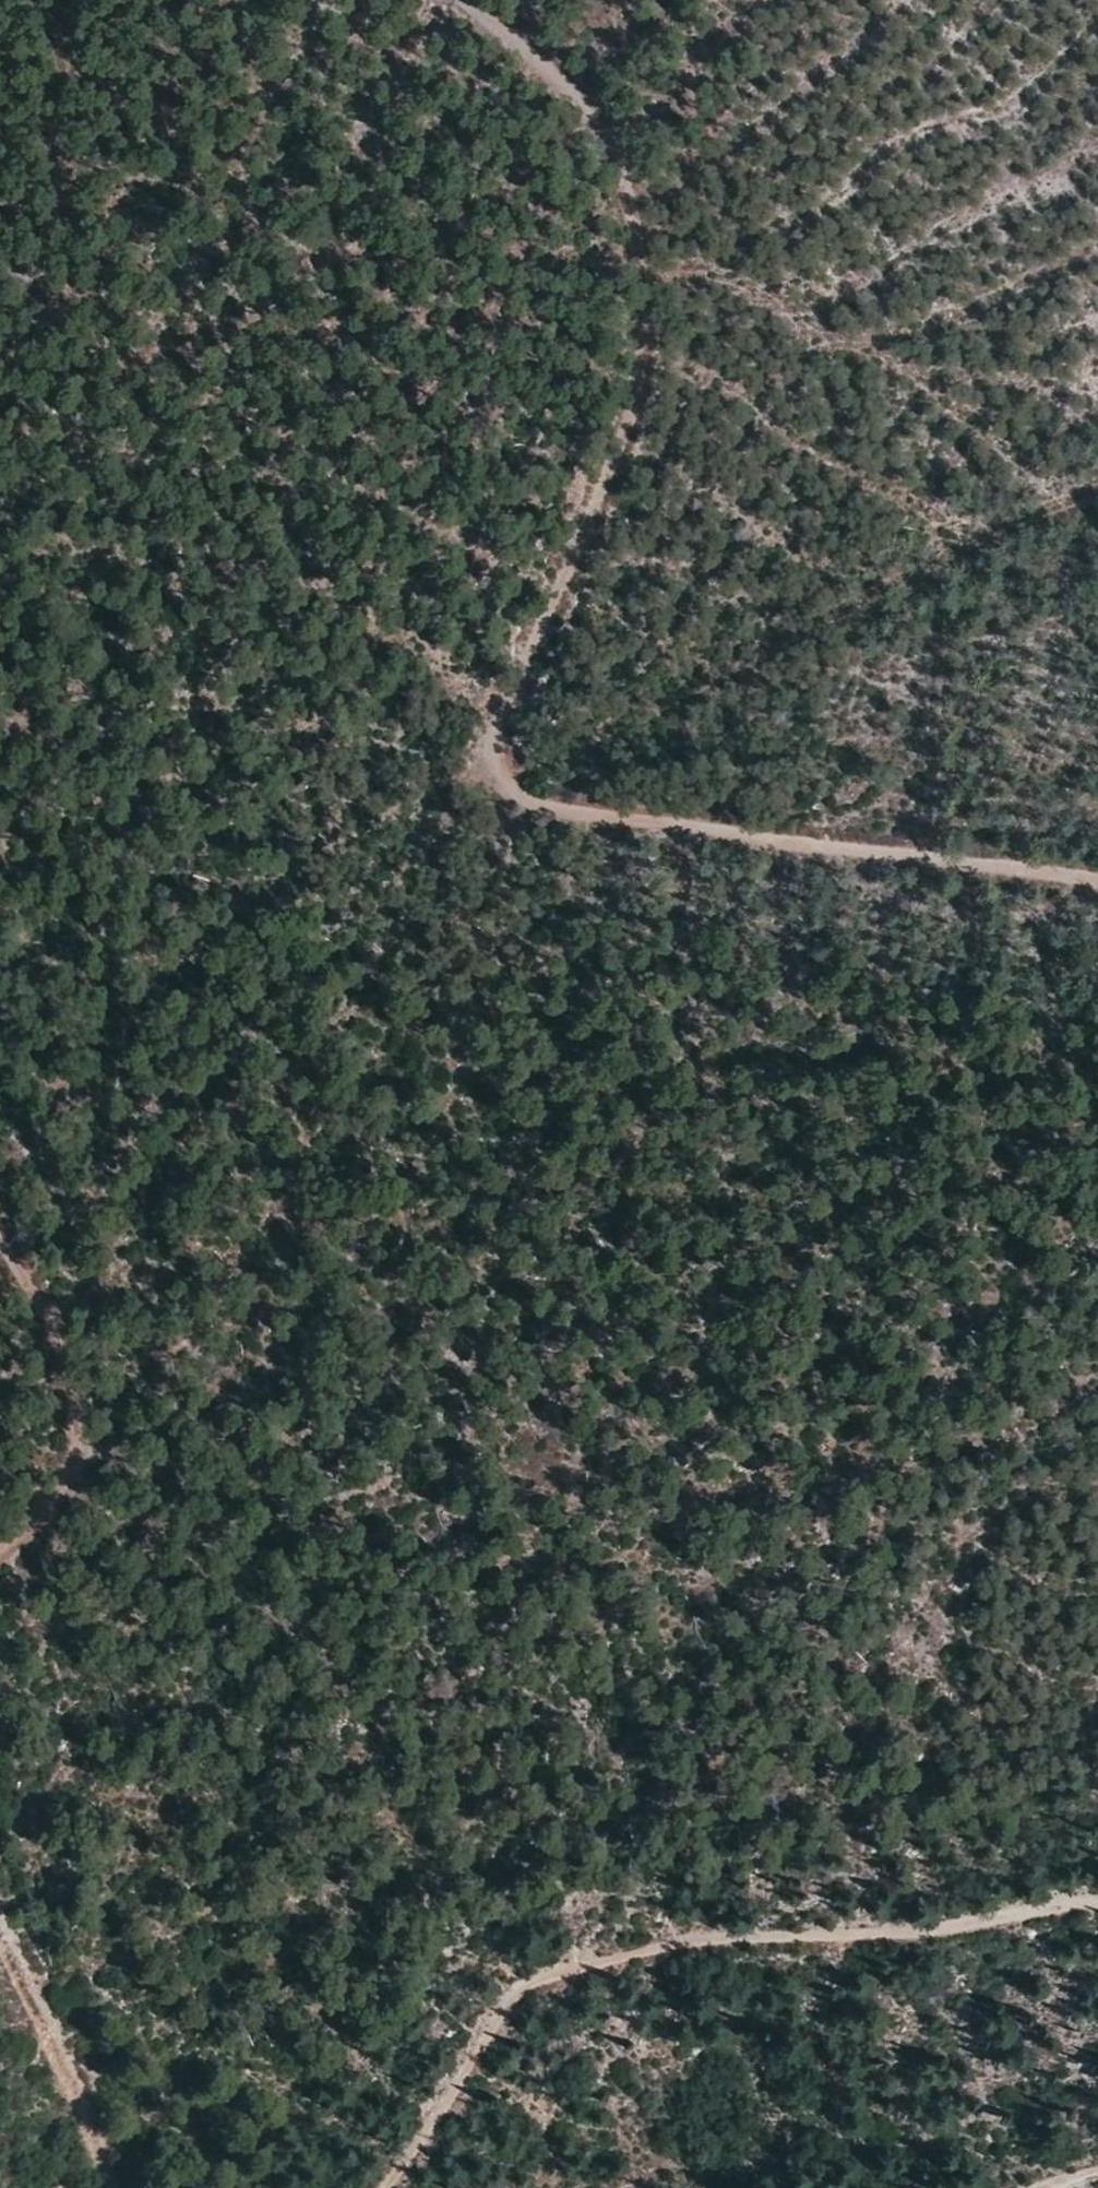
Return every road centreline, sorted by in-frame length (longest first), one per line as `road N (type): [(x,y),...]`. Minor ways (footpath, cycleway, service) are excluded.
road 1 (track): [(1097,880),(521,803),(492,758),(621,465),(648,350),(639,198),(567,75),(482,0)]
road 2 (track): [(0,1210),(27,1247),(73,1374),(83,1477),(34,1543),(0,1567)]
road 3 (track): [(112,2187),(73,2064),(0,1918)]

